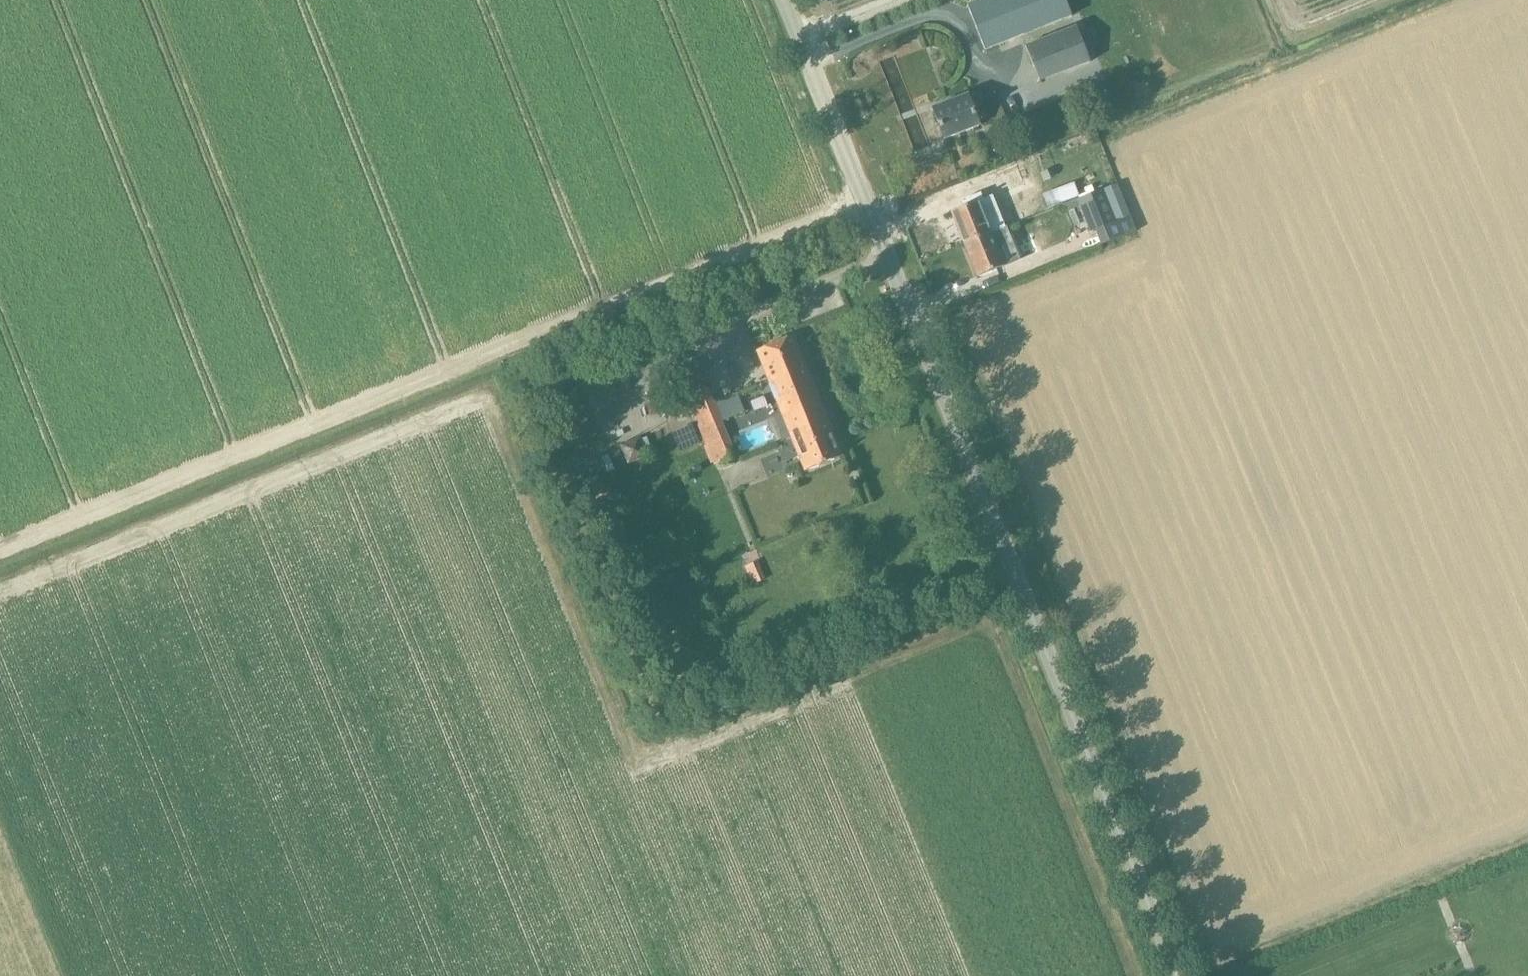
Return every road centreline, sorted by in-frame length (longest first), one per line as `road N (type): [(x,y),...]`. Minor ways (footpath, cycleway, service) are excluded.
road 1 (unclassified): [(1176,975),(783,0)]

